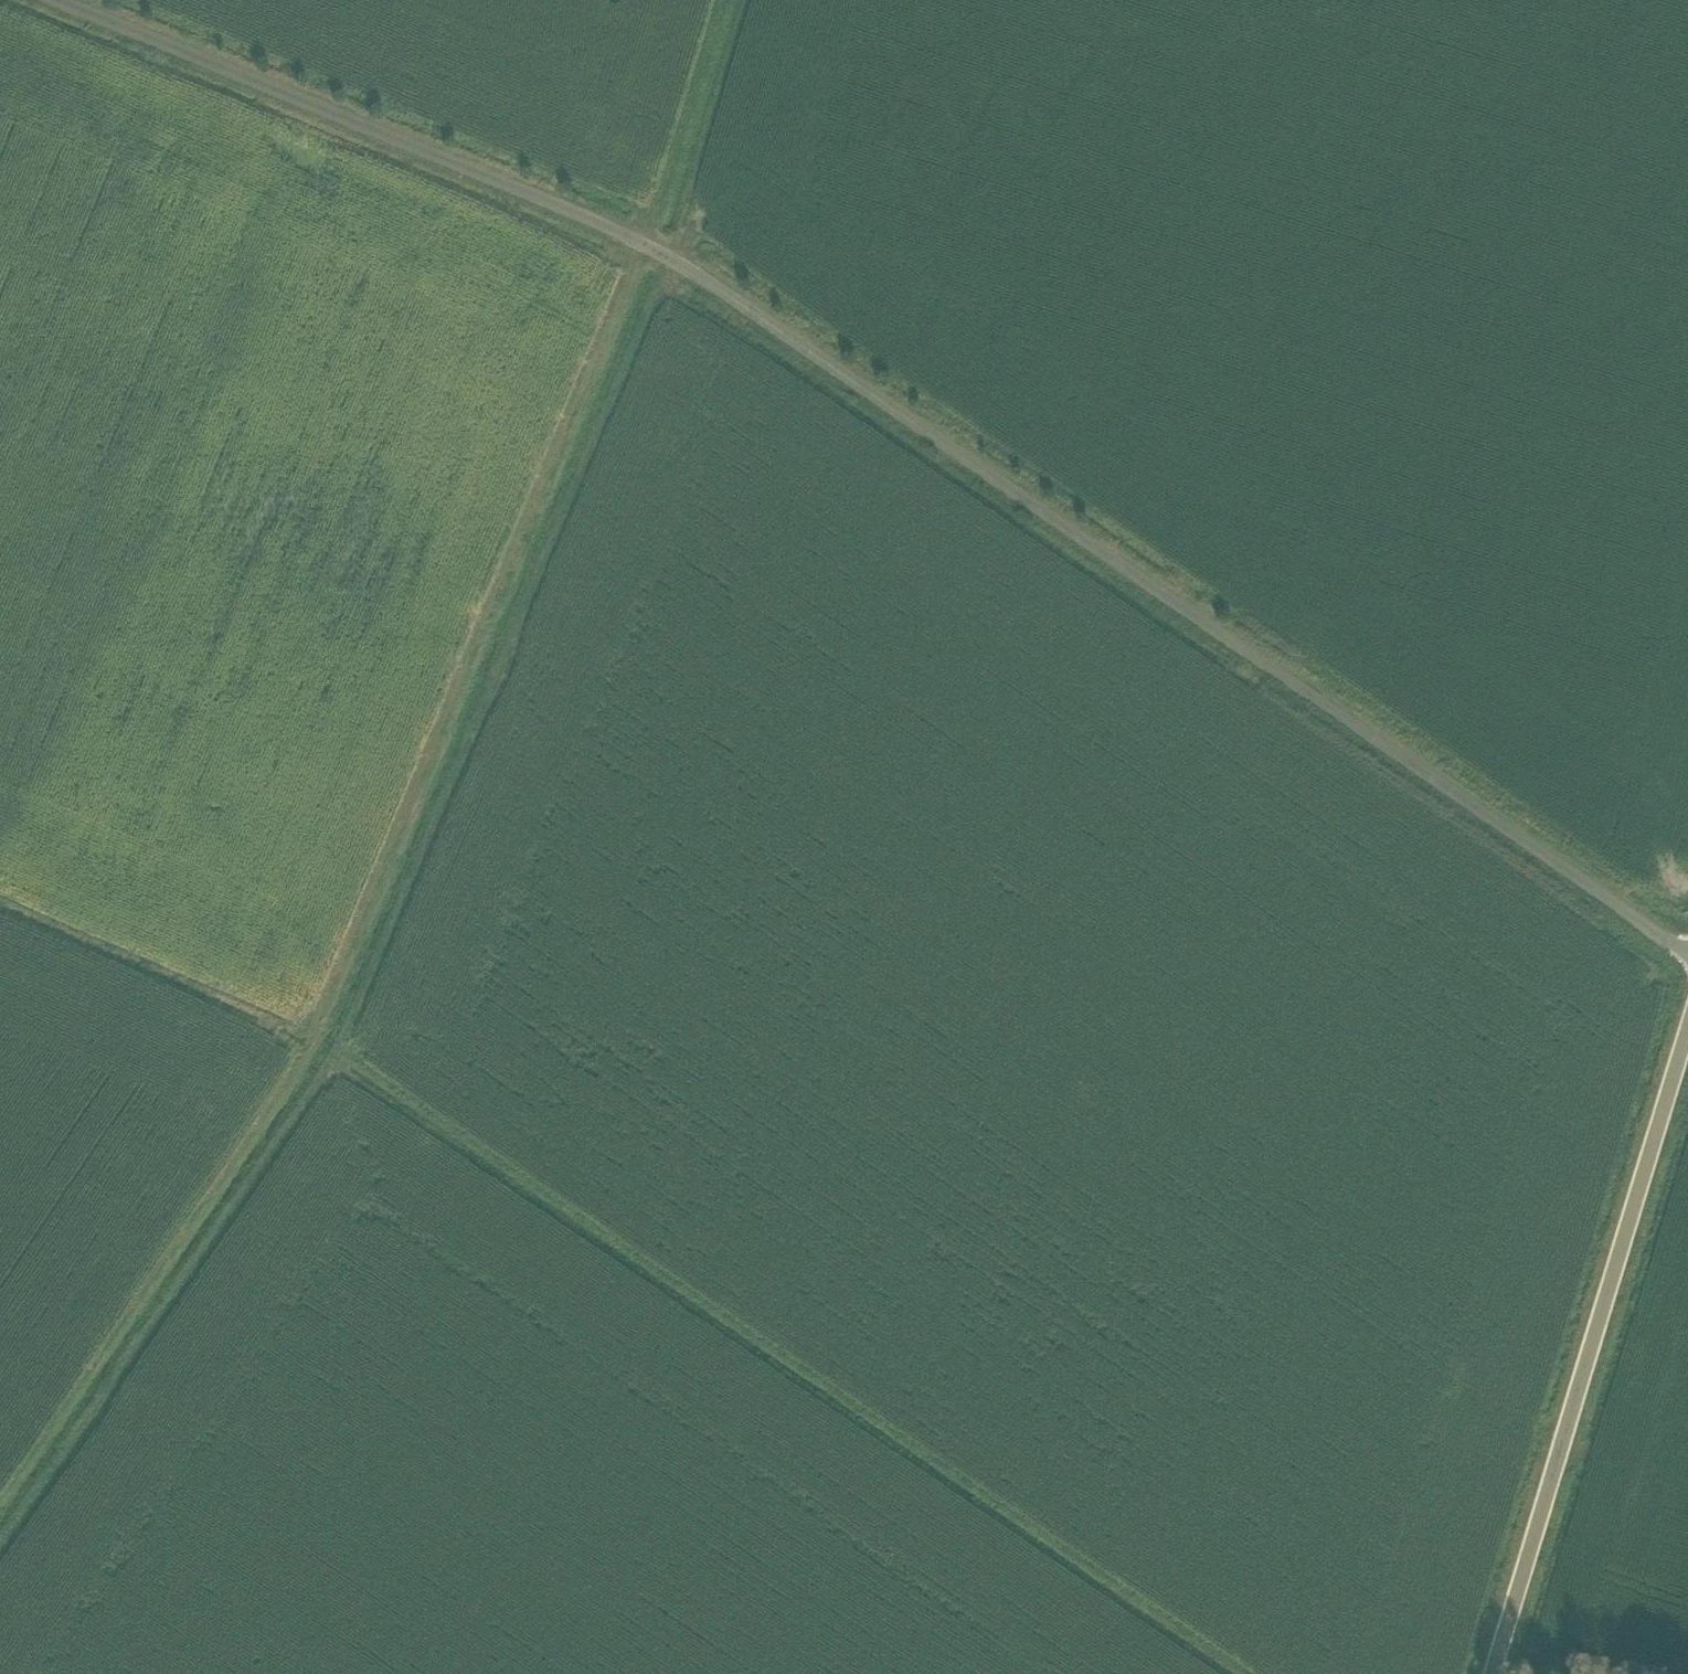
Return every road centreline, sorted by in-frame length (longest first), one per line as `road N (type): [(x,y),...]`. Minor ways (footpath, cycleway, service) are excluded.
road 1 (unclassified): [(1687,956),(804,346),(641,243),(58,0)]
road 2 (unclassified): [(1501,1673),(1687,1025)]

